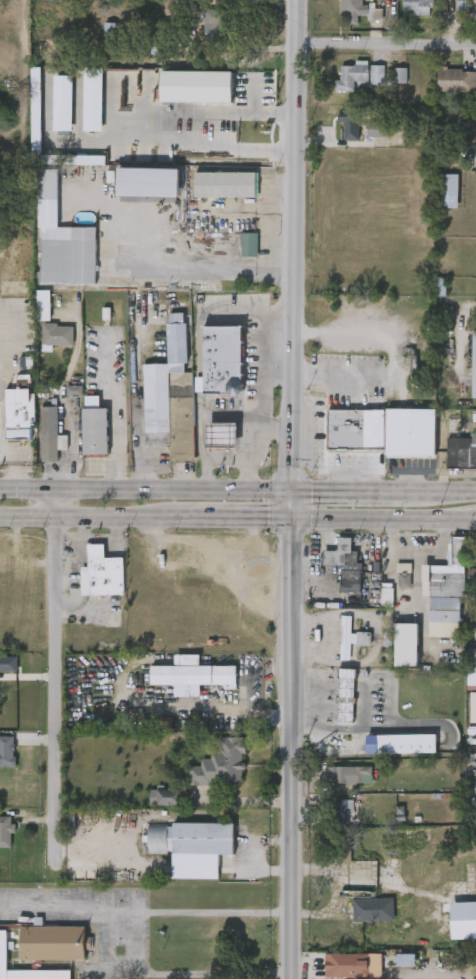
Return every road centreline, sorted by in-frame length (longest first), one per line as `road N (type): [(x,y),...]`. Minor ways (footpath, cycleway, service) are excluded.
road 1 (secondary): [(299,0),(291,519)]
road 2 (secondary): [(291,519),(291,978)]
road 3 (residential): [(53,489),(56,865)]
road 4 (secondary): [(292,493),(0,488)]
road 5 (secondary): [(291,519),(475,522)]
road 6 (secondary): [(0,516),(178,518)]
road 7 (residential): [(299,42),(475,47)]

